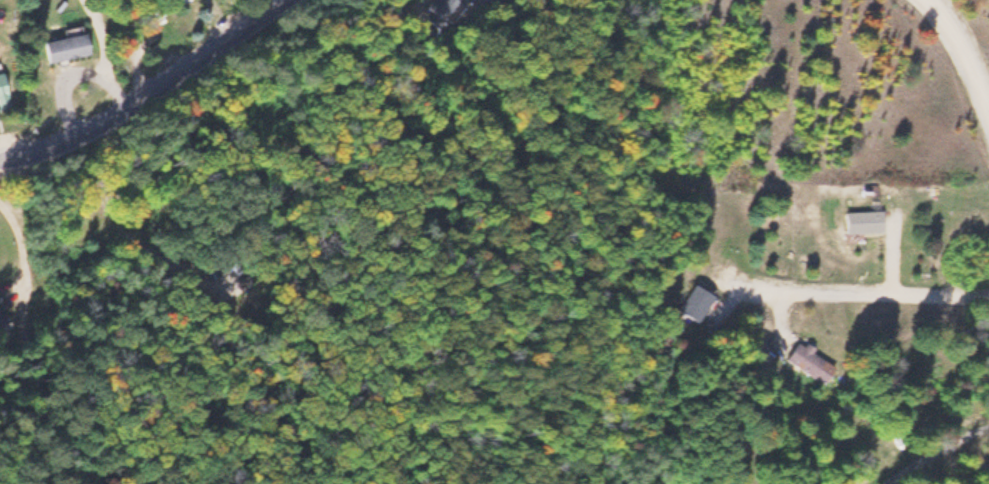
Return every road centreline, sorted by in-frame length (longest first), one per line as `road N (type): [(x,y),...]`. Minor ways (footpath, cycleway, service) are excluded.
road 1 (residential): [(289,0),(96,133),(0,164)]
road 2 (residential): [(988,296),(754,293)]

